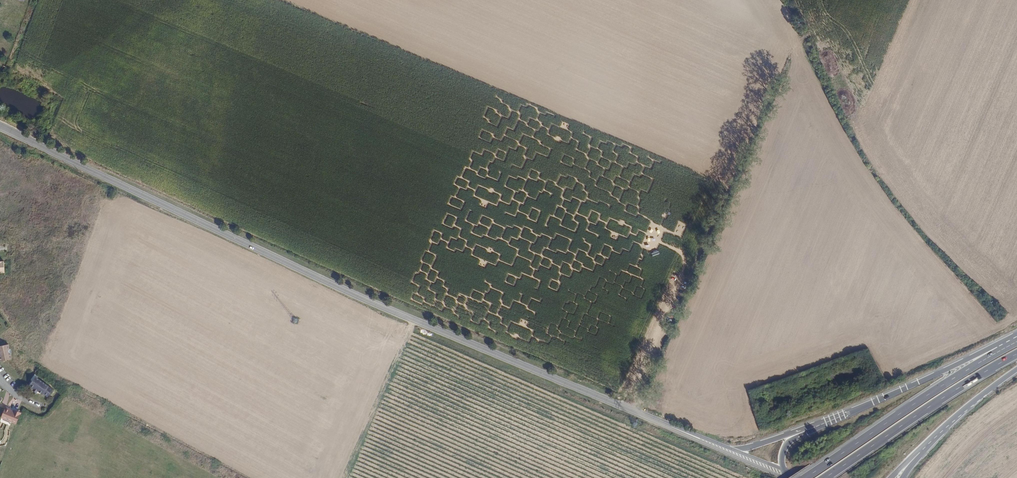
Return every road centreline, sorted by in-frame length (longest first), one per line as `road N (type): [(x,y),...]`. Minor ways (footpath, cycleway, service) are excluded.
road 1 (tertiary): [(0,127),(333,285),(725,449)]
road 2 (trunk): [(1016,344),(807,477)]
road 3 (trunk): [(825,477),(1016,354)]
road 4 (trunk): [(1016,336),(816,424)]
road 5 (trunk): [(924,450),(1016,371)]

